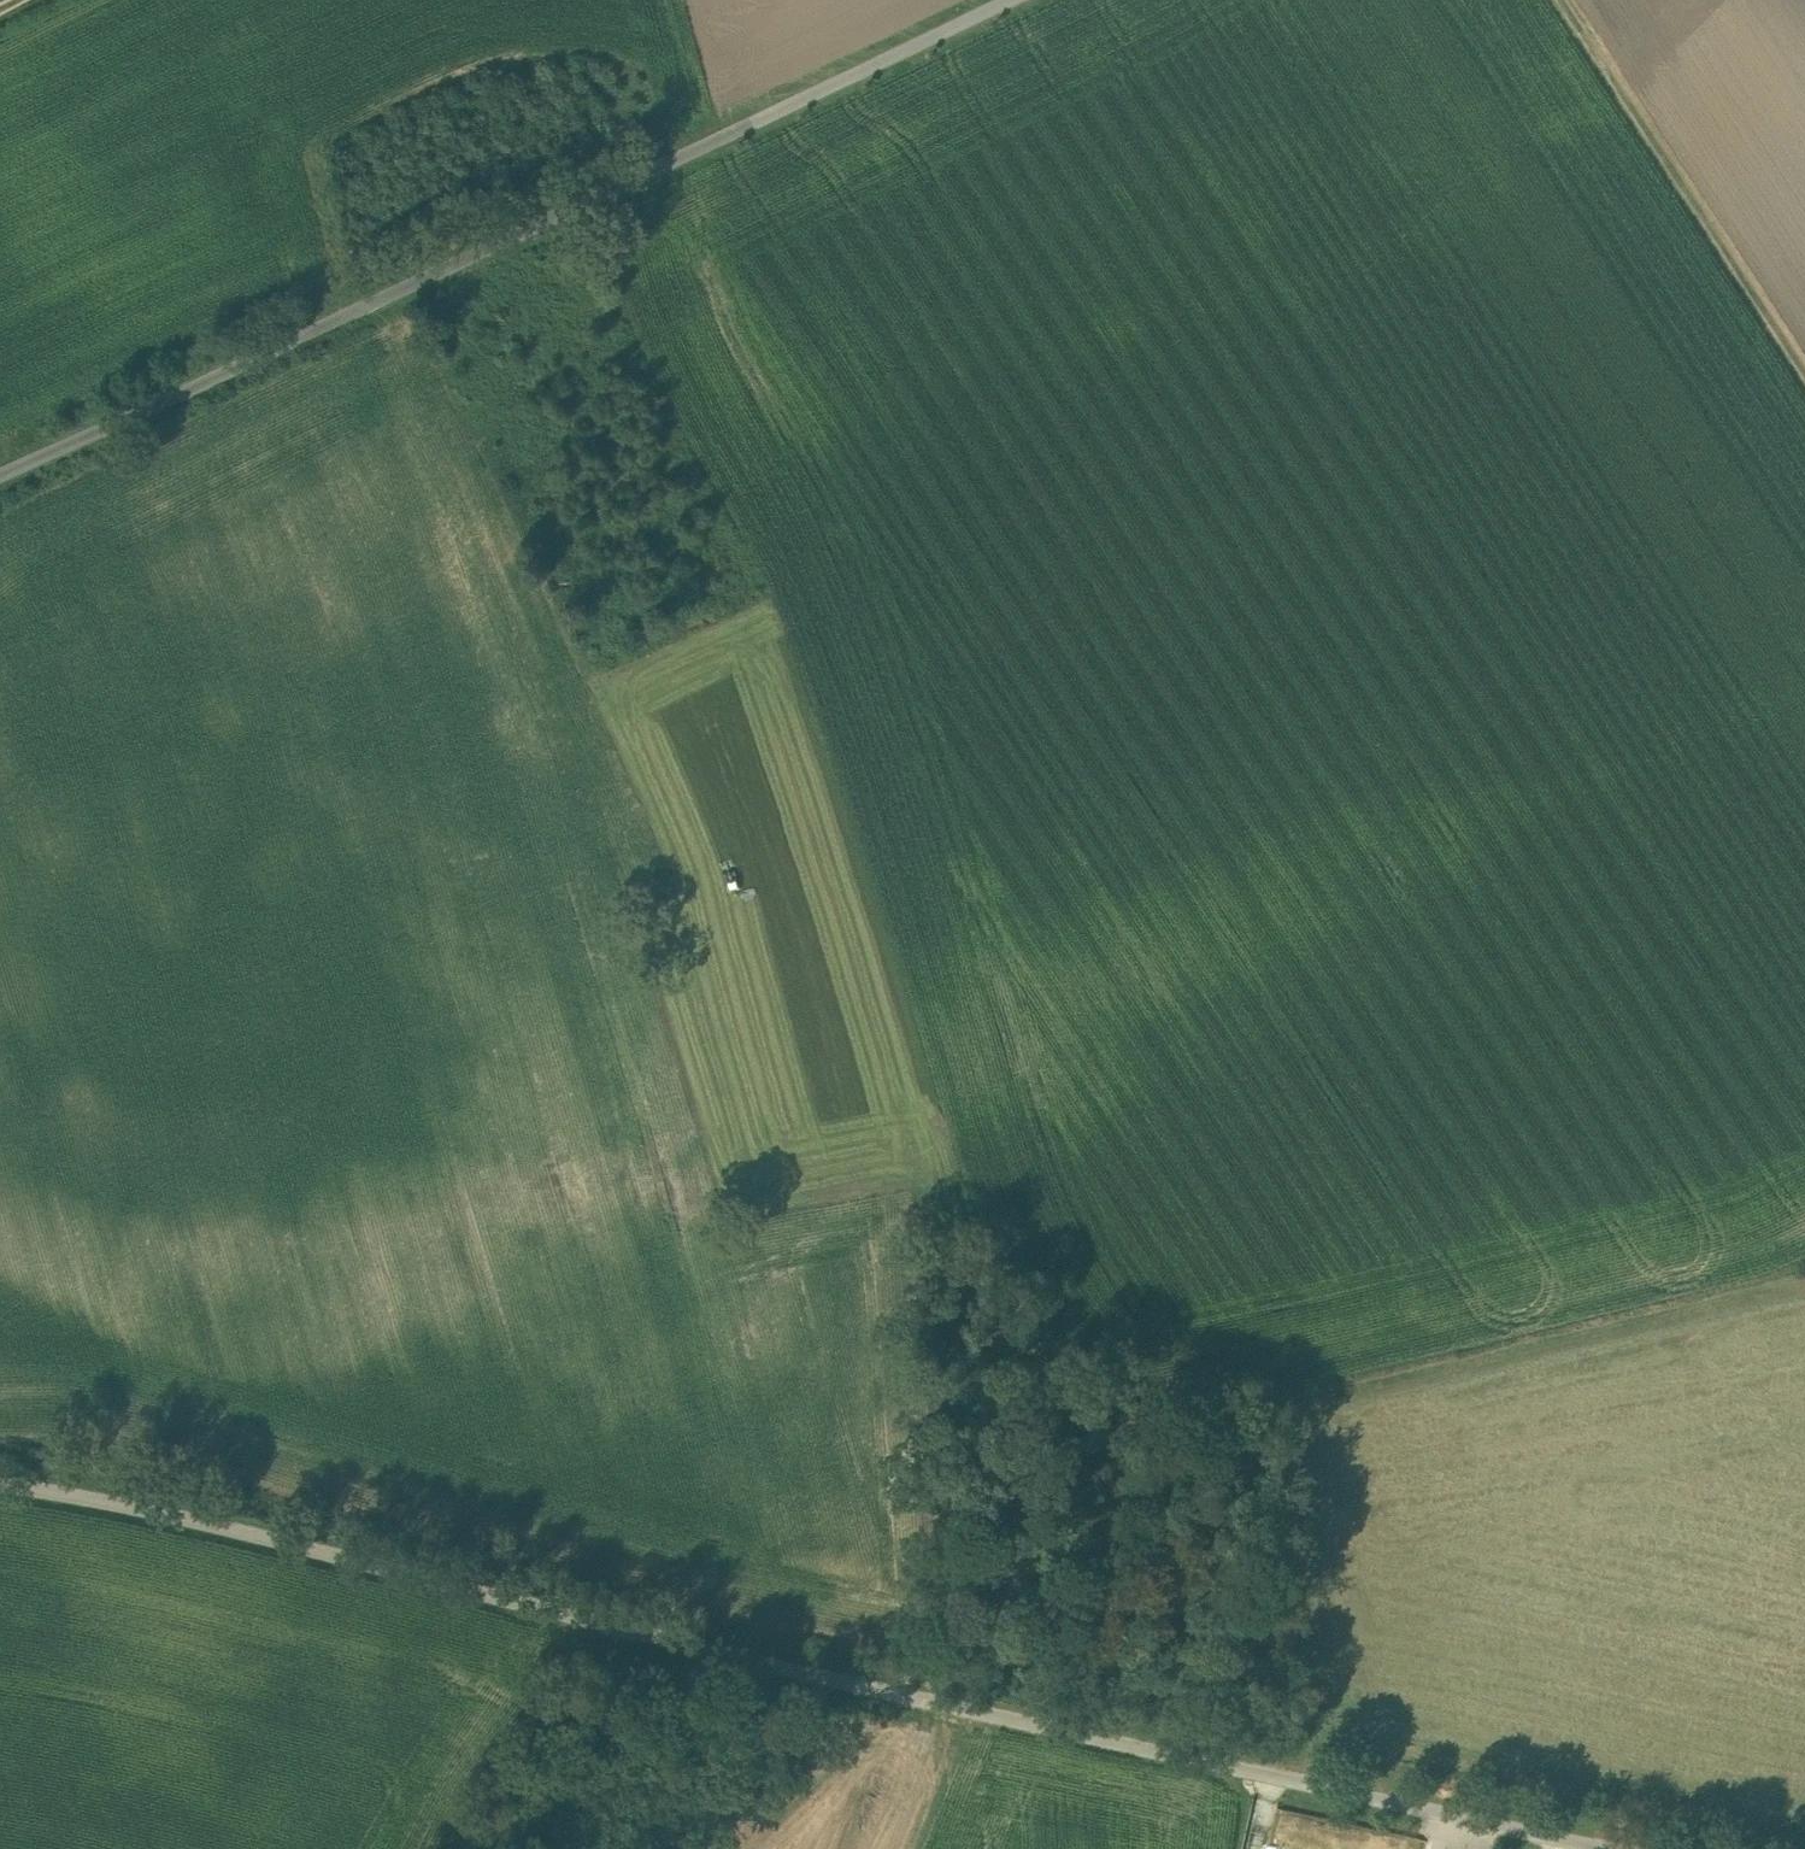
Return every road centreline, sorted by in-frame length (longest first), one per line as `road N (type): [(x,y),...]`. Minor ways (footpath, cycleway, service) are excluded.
road 1 (unclassified): [(0,1481),(154,1503),(1289,1782),(1599,1848)]
road 2 (unclassified): [(1011,0),(0,475)]
road 3 (track): [(1565,0),(1804,356)]

